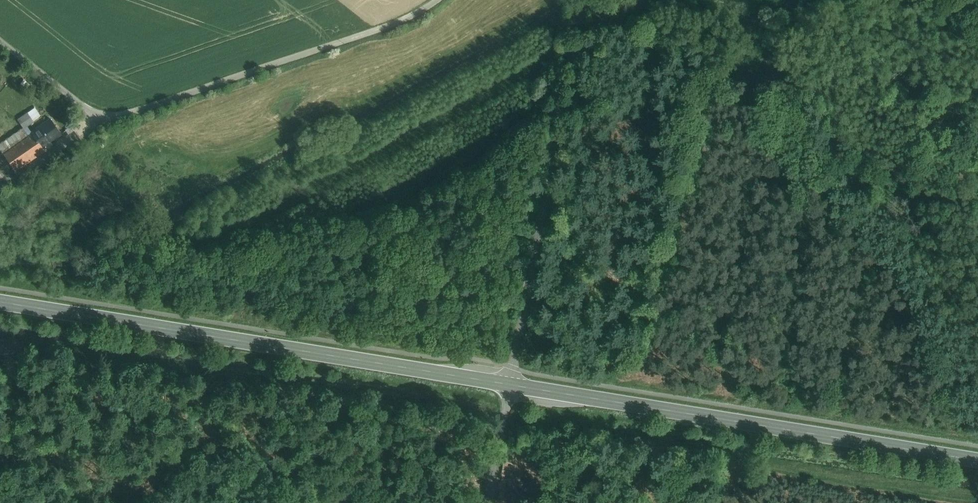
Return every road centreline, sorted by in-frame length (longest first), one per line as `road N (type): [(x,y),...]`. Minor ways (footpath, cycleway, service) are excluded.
road 1 (secondary): [(511,384),(0,302)]
road 2 (unclassified): [(436,0),(400,22),(120,117),(88,110),(0,42)]
road 3 (secondary): [(977,460),(511,384)]
road 4 (unclassified): [(511,384),(583,0)]
road 5 (unclassified): [(487,502),(511,384)]

